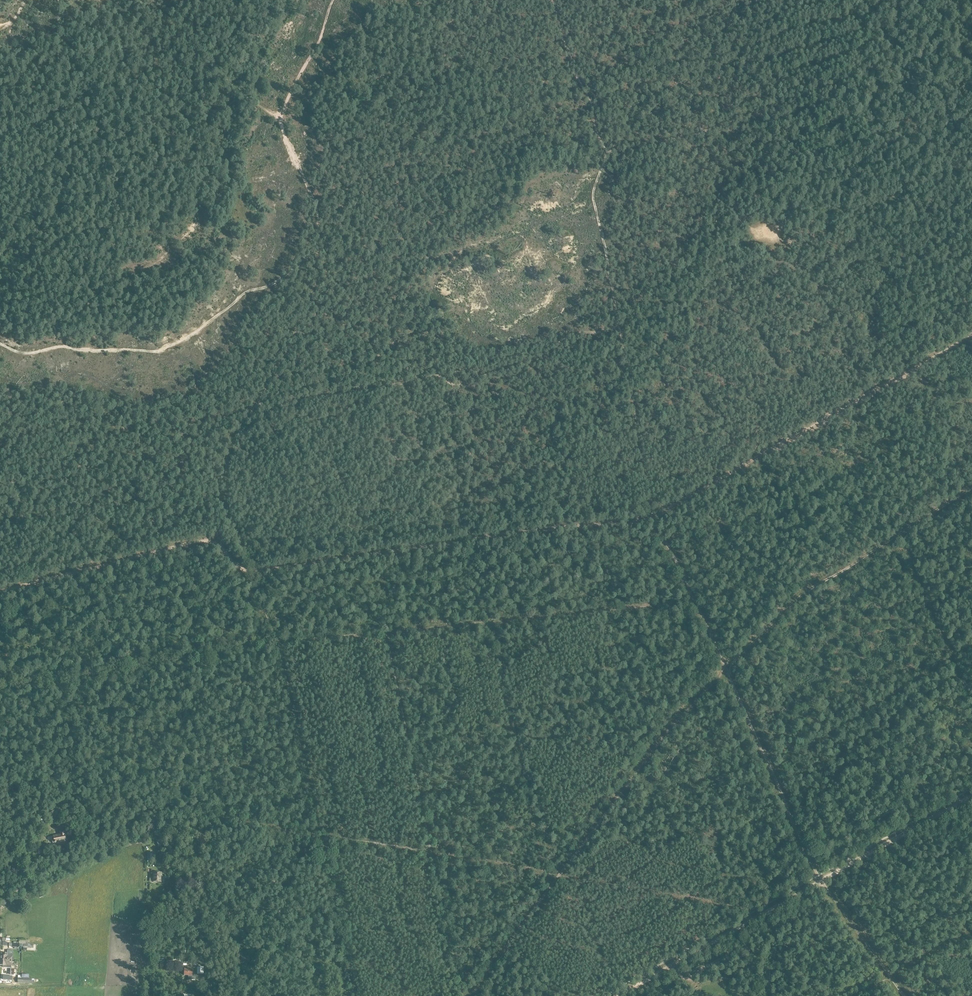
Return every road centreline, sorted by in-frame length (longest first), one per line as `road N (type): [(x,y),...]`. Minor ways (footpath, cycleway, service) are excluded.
road 1 (track): [(214,540),(233,441),(293,343),(315,285),(316,206),(281,115),(334,0)]
road 2 (track): [(551,0),(606,148),(594,203),(652,519)]
road 3 (track): [(545,873),(192,810),(143,817),(118,835),(119,849)]
road 4 (track): [(652,519),(247,571)]
road 5 (track): [(254,408),(434,377),(463,384),(537,358),(577,333),(619,327)]
road 6 (track): [(463,995),(385,632)]
road 7 (track): [(971,336),(652,519)]
road 8 (track): [(606,152),(688,137),(884,72),(896,47),(899,0)]
road 9 (track): [(360,995),(278,641)]
road 10 (track): [(315,257),(241,296),(169,354),(62,345),(18,352),(0,344)]
road 11 (track): [(726,669),(808,590),(971,488)]
road 12 (track): [(0,692),(278,641)]
road 13 (track): [(560,874),(664,736),(726,669)]
road 14 (track): [(492,622),(545,873)]
road 15 (track): [(229,558),(214,540),(0,594)]
road 16 (track): [(821,880),(726,669)]
road 17 (track): [(278,641),(492,622)]
road 18 (track): [(492,622),(696,603)]
road 19 (track): [(281,124),(141,0)]
road 20 (track): [(671,965),(821,880)]
road 21 (track): [(821,880),(971,796)]
road 22 (track): [(0,893),(51,866),(119,849)]

